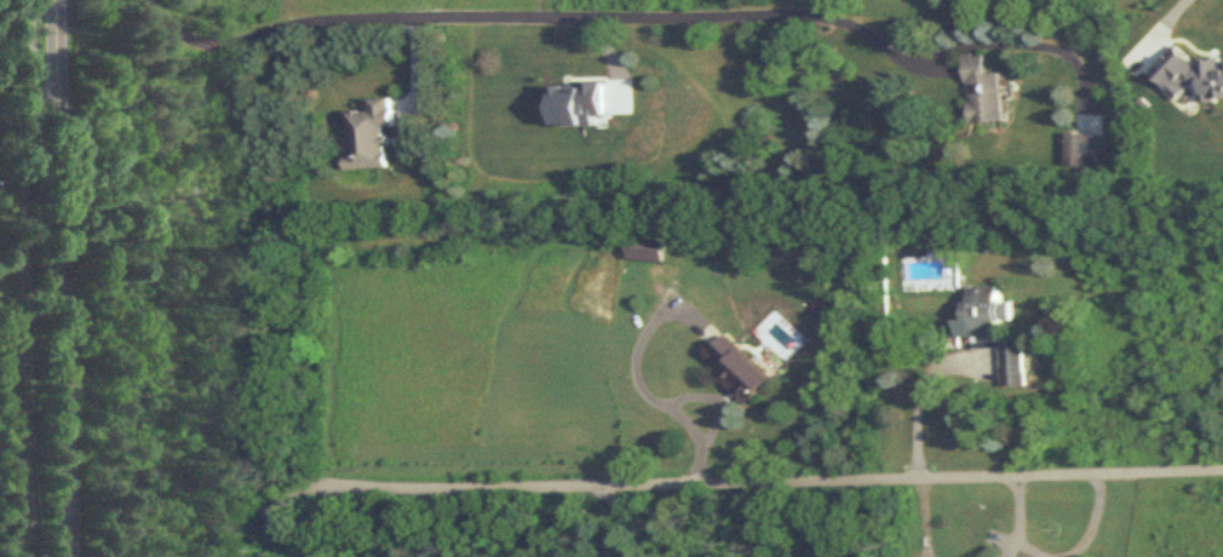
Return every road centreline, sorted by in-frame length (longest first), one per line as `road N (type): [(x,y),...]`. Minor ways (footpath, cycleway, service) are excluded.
road 1 (residential): [(202,556),(309,490),(340,483),(1222,468)]
road 2 (tertiary): [(66,556),(47,0)]

